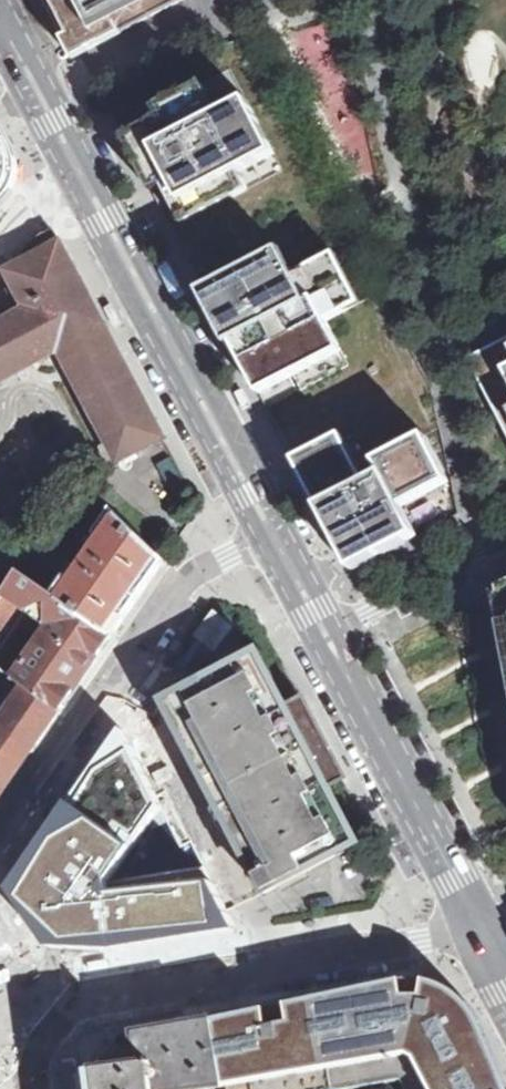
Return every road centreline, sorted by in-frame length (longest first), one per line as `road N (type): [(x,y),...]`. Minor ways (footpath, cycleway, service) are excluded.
road 1 (residential): [(0,24),(270,533)]
road 2 (residential): [(475,934),(69,1007),(34,1058),(36,1088)]
road 3 (residential): [(0,858),(188,579),(270,533)]
road 4 (residential): [(322,632),(475,934)]
road 5 (residential): [(322,632),(505,537)]

